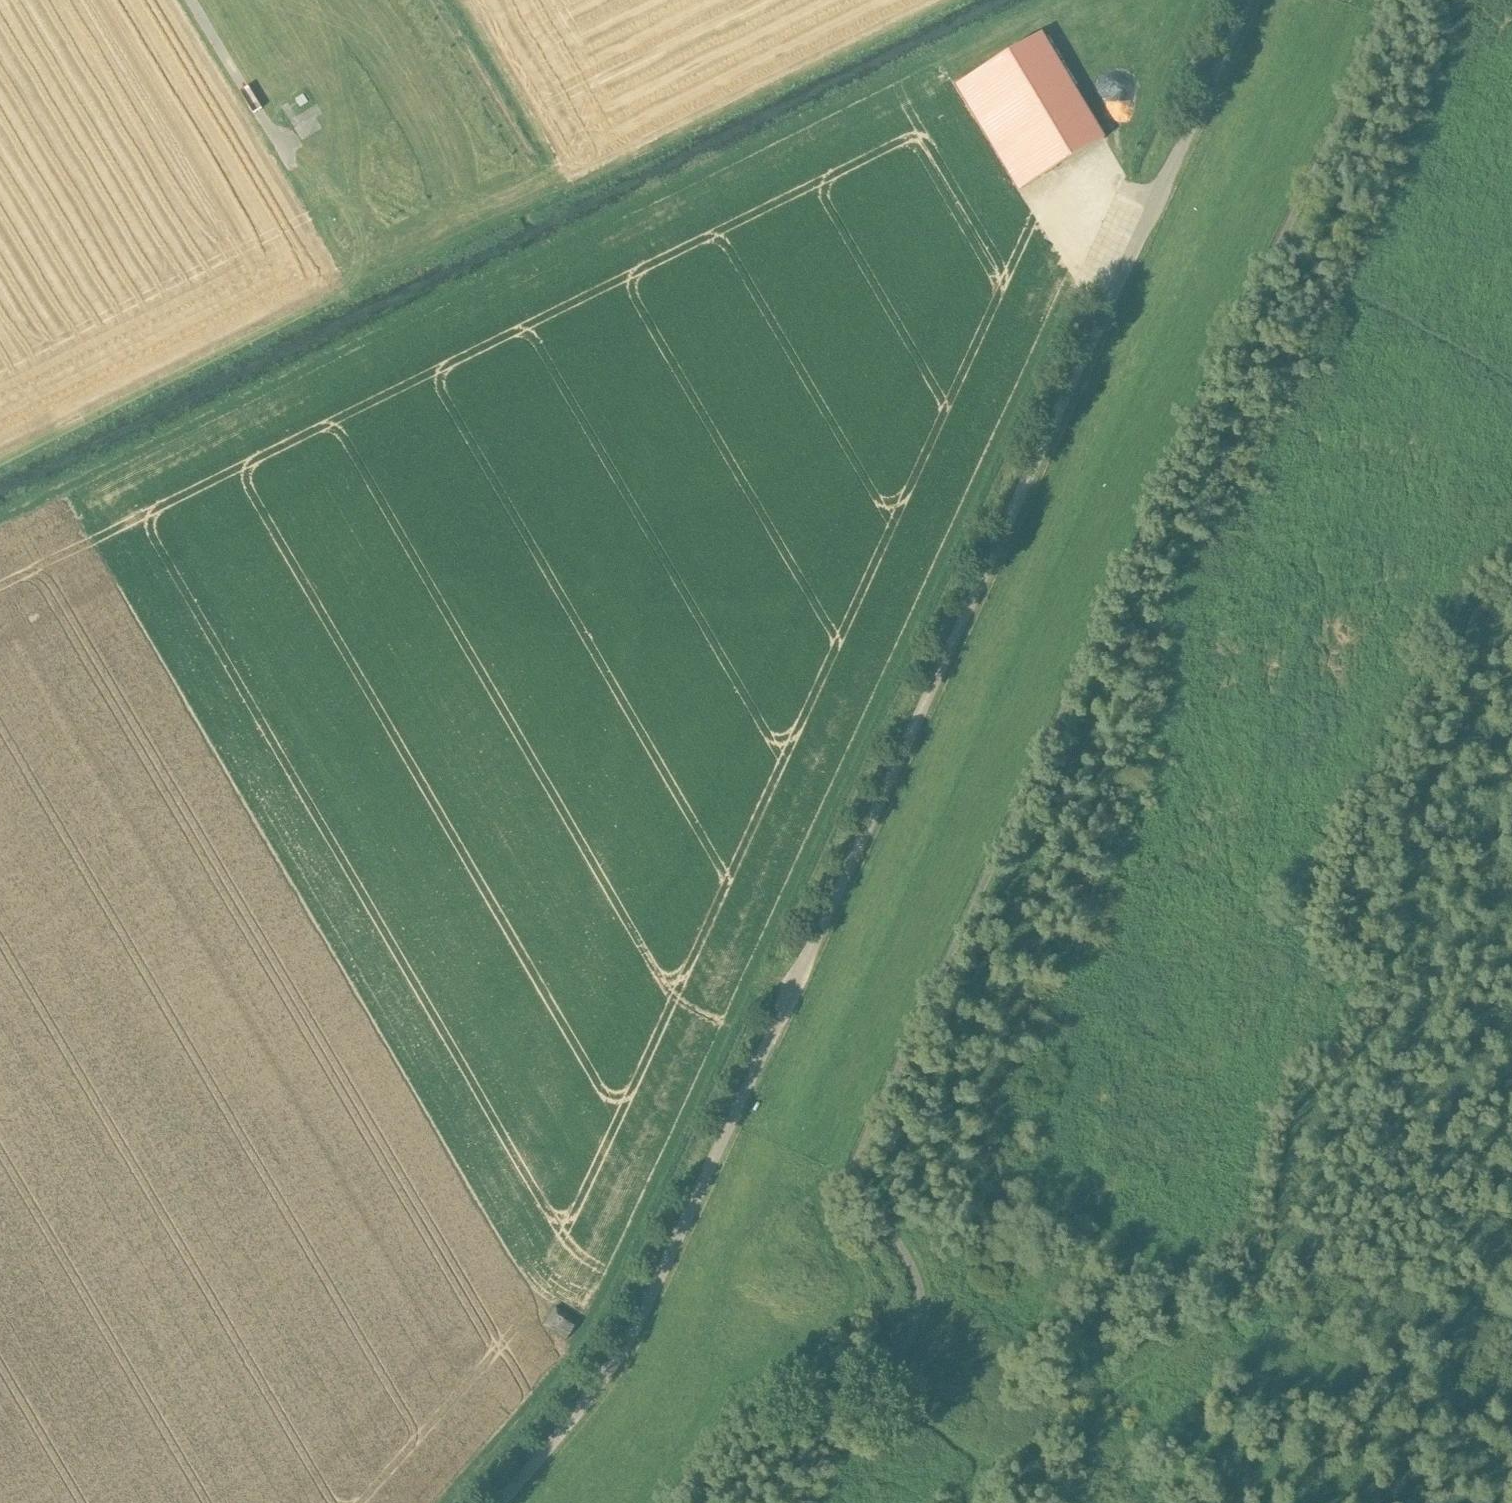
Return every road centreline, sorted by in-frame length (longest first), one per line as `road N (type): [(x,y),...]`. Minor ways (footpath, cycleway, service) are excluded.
road 1 (unclassified): [(501,1502),(593,1397),(644,1306),(1247,0)]

